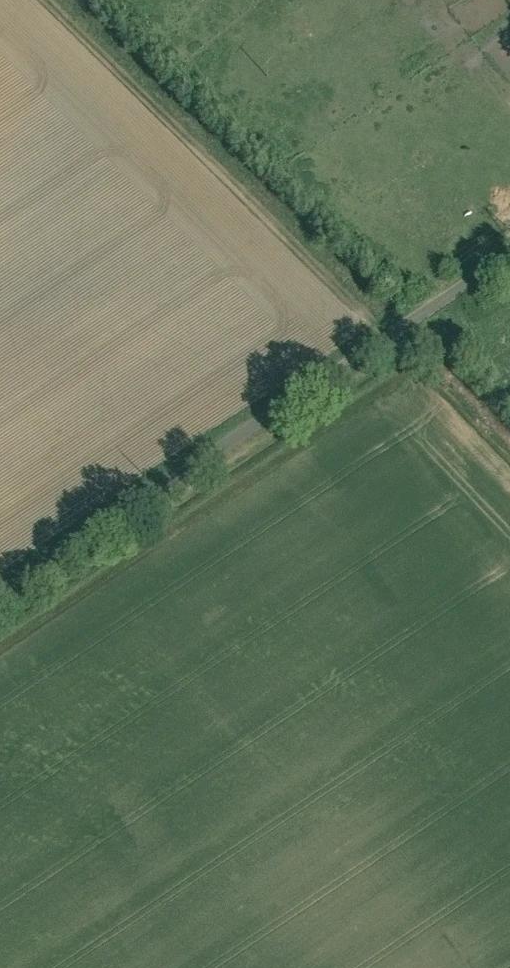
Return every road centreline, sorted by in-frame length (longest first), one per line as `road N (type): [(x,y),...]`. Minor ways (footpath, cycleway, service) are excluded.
road 1 (residential): [(0,595),(509,254)]

